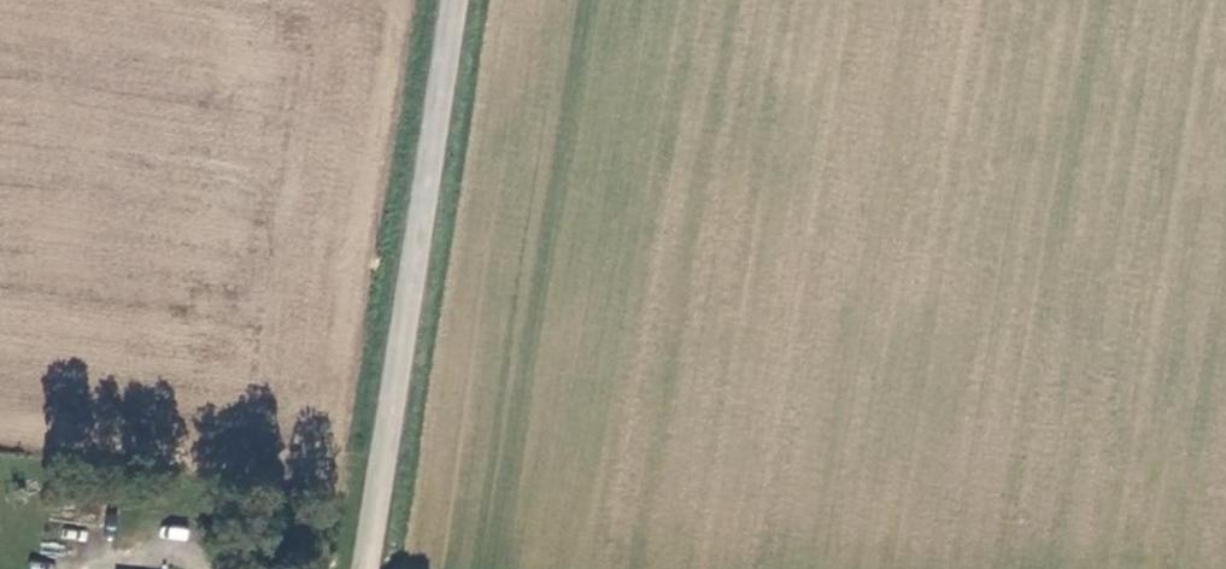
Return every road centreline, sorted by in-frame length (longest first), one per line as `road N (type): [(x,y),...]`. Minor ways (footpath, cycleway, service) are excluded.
road 1 (unclassified): [(456,0),(369,568)]

